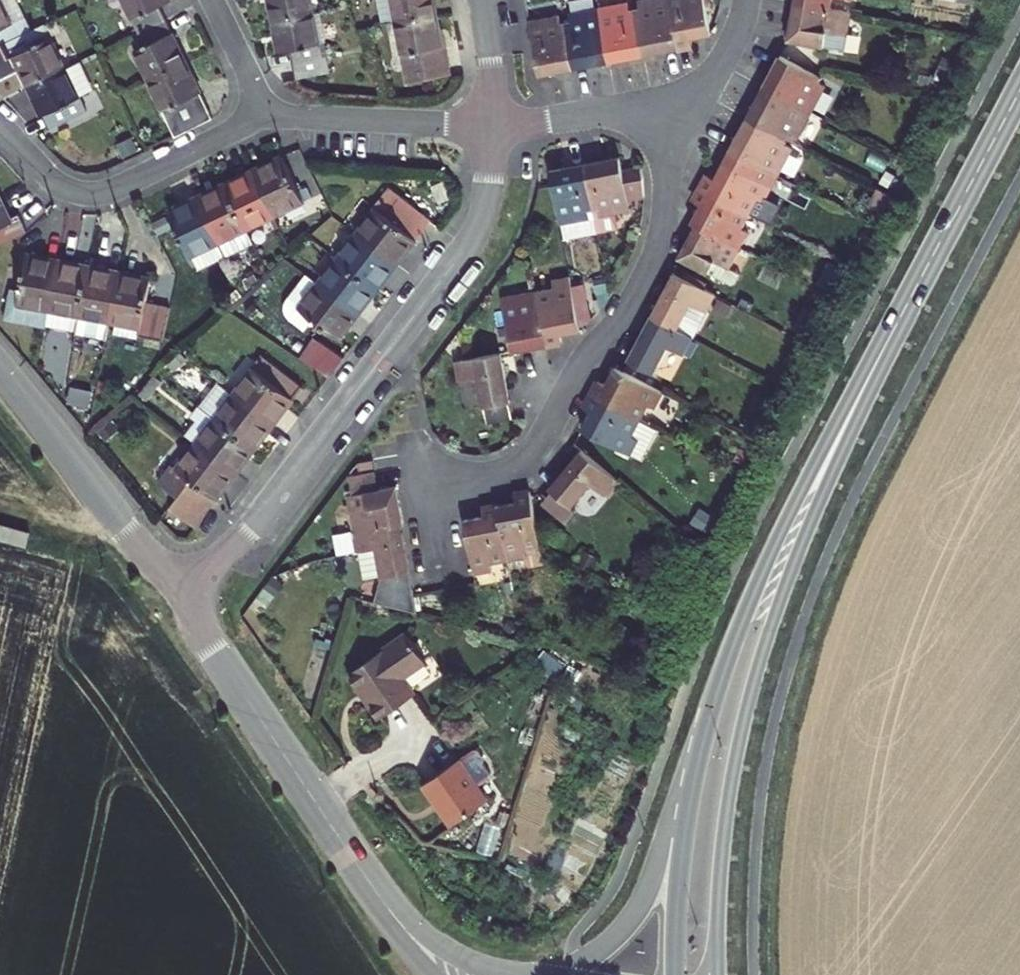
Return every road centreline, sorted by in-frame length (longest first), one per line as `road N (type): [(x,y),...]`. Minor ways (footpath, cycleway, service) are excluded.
road 1 (secondary): [(718,974),(724,830),(749,702),(796,559),(902,314)]
road 2 (residential): [(179,595),(249,533),(459,257),(487,200),(491,126)]
road 3 (secondary): [(902,314),(764,566),(714,699),(694,776)]
road 4 (residential): [(423,493),(522,463),(587,357),(641,292),(667,209),(660,104)]
road 5 (tertiary): [(388,907),(179,595)]
road 6 (residential): [(0,125),(55,182),(102,194),(268,116)]
road 7 (tertiary): [(0,368),(179,595)]
road 8 (secondary): [(694,776),(635,915),(596,953),(549,974)]
road 9 (secondary): [(902,314),(1019,90)]
road 10 (residential): [(268,116),(491,126)]
road 11 (secondary): [(694,776),(678,890),(676,974)]
road 12 (residential): [(491,126),(660,104)]
road 13 (tertiary): [(526,974),(448,951),(388,907)]
road 14 (residential): [(660,104),(707,81),(747,0)]
road 15 (residential): [(268,116),(213,0)]
road 16 (track): [(125,529),(0,505)]
road 17 (residential): [(491,126),(480,0)]

